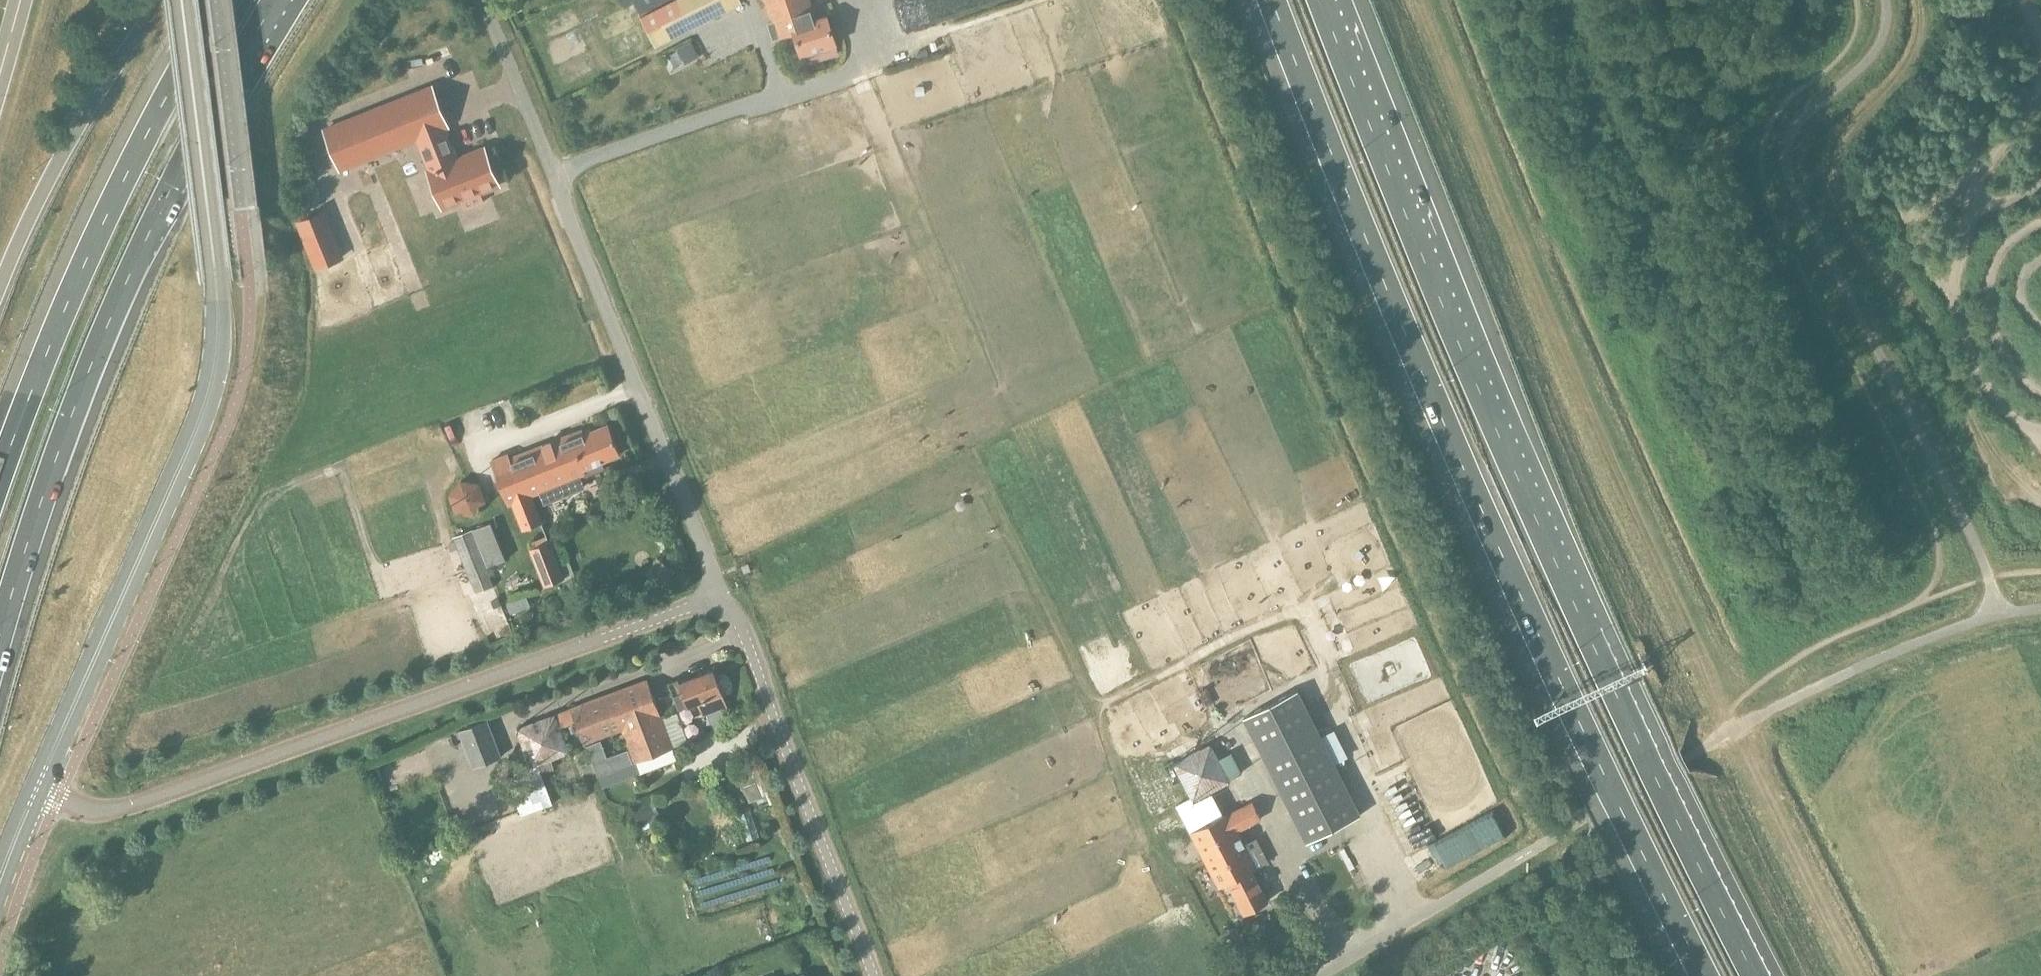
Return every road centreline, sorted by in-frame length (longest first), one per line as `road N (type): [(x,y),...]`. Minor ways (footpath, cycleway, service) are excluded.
road 1 (motorway): [(1757,975),(1558,567),(1429,274),(1322,0)]
road 2 (motorway): [(1273,0),(1385,288),(1522,600),(1705,975)]
road 3 (tertiary): [(37,788),(195,432),(214,373),(216,294),(181,0)]
road 4 (unclassified): [(37,788),(87,809),(128,806),(719,596)]
road 5 (motorway): [(0,638),(66,436),(135,259),(277,0)]
road 6 (residential): [(719,596),(481,0)]
road 7 (track): [(1920,0),(1911,64),(1842,135),(1834,165),(1838,187),(1867,246),(1941,346),(1994,449),(2040,501)]
road 8 (motorway): [(222,0),(103,224),(0,474)]
road 9 (track): [(2040,58),(2015,128),(1982,161),(1956,269),(1956,310),(1986,391),(2010,416),(2040,428)]
road 10 (unclassified): [(876,975),(740,626),(719,596)]
road 11 (motorway): [(159,0),(64,149),(0,285)]
road 12 (track): [(1733,731),(1858,975)]
road 13 (residential): [(1320,975),(1523,855)]
road 14 (track): [(2040,387),(1993,334),(1986,301),(1987,270),(2006,235),(2040,216)]
road 15 (track): [(2040,273),(1986,205),(1982,161)]

